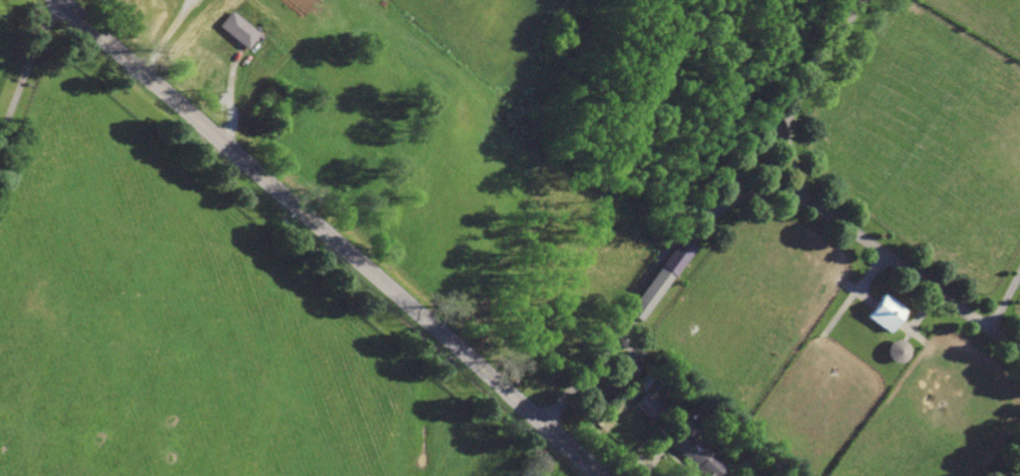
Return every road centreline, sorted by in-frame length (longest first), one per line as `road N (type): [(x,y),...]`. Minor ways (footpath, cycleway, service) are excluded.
road 1 (primary): [(60,0),(604,475)]

